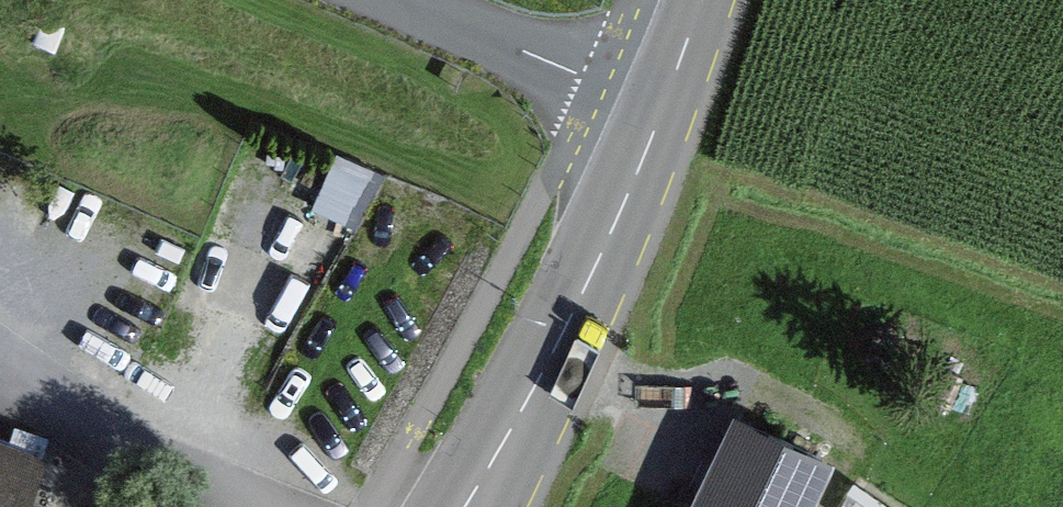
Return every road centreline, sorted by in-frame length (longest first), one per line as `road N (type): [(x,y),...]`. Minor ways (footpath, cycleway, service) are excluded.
road 1 (tertiary): [(663,105),(592,276),(465,506)]
road 2 (residential): [(663,105),(418,0)]

